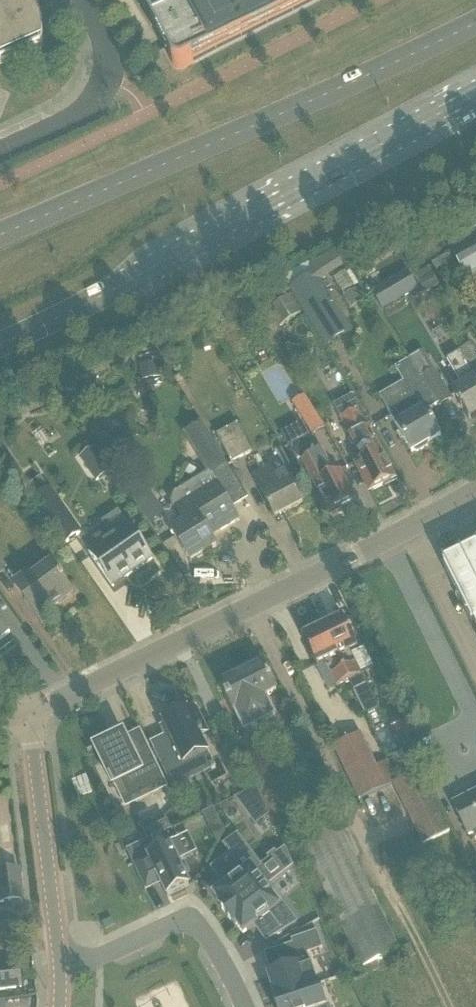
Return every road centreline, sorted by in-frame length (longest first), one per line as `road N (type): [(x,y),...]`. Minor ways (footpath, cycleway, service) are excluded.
road 1 (primary): [(0,345),(153,273),(475,96)]
road 2 (primary): [(475,19),(0,238)]
road 3 (residential): [(27,716),(358,556),(475,488)]
road 4 (residential): [(64,971),(27,716)]
road 5 (residential): [(245,1006),(198,918),(185,916),(64,971)]
road 6 (unclassified): [(0,147),(70,115),(100,83),(102,56),(82,0)]

